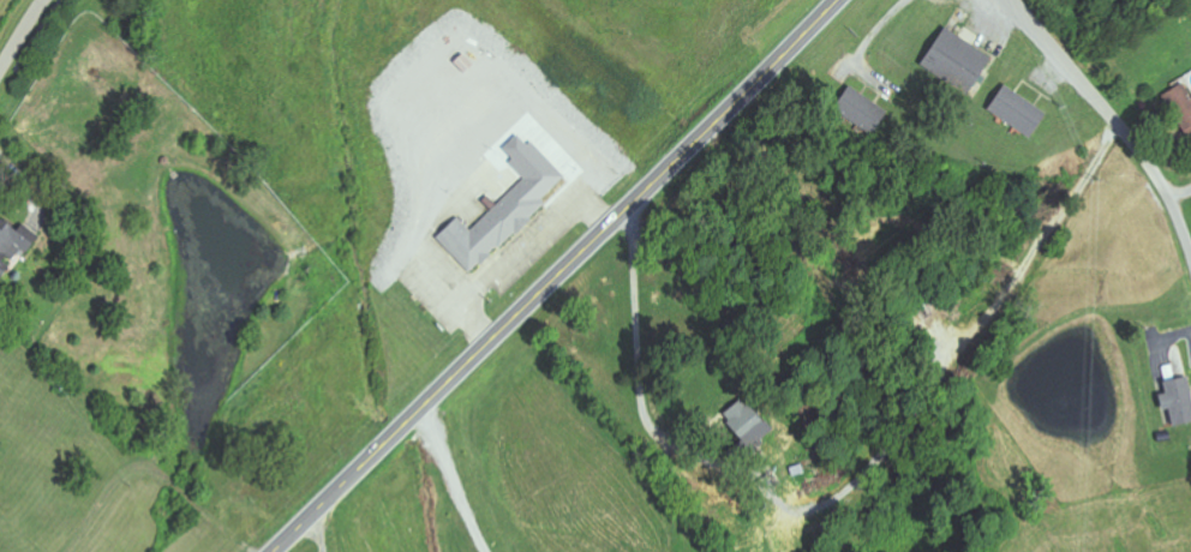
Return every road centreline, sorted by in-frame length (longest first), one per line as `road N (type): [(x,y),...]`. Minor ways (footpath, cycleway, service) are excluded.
road 1 (trunk): [(275,551),(836,0)]
road 2 (residential): [(1007,0),(1141,155),(1190,256)]

